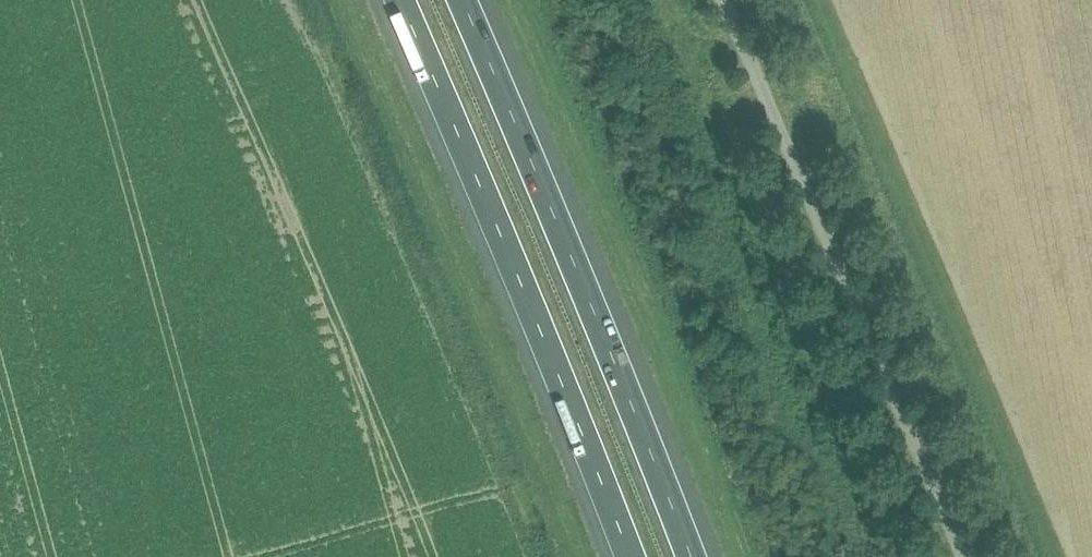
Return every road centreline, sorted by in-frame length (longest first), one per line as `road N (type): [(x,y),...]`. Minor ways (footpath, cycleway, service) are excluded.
road 1 (unclassified): [(953,556),(715,0)]
road 2 (motorway): [(691,556),(461,0)]
road 3 (motorway): [(400,0),(629,556)]

